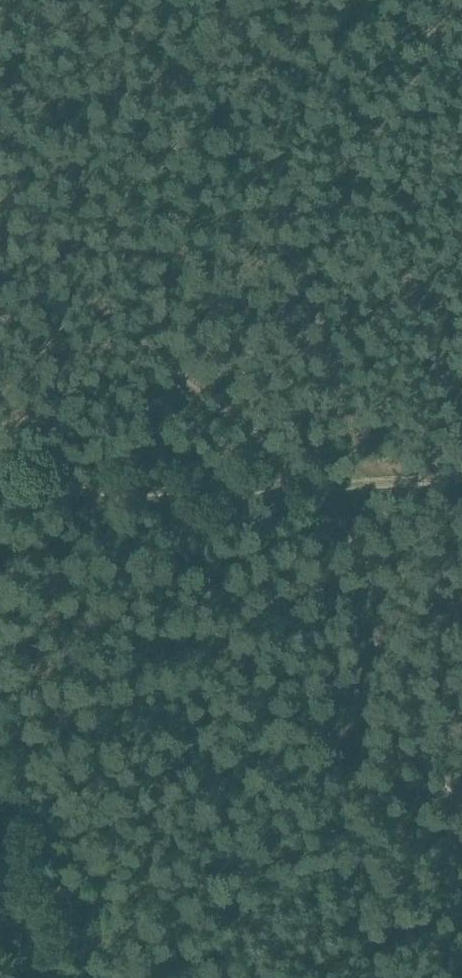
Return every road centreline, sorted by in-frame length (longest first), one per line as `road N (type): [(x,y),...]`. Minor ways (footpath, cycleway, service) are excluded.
road 1 (track): [(461,828),(421,768),(369,606),(294,482)]
road 2 (track): [(294,482),(0,478)]
road 3 (track): [(461,471),(294,482)]
road 4 (track): [(0,860),(14,932),(37,977)]

